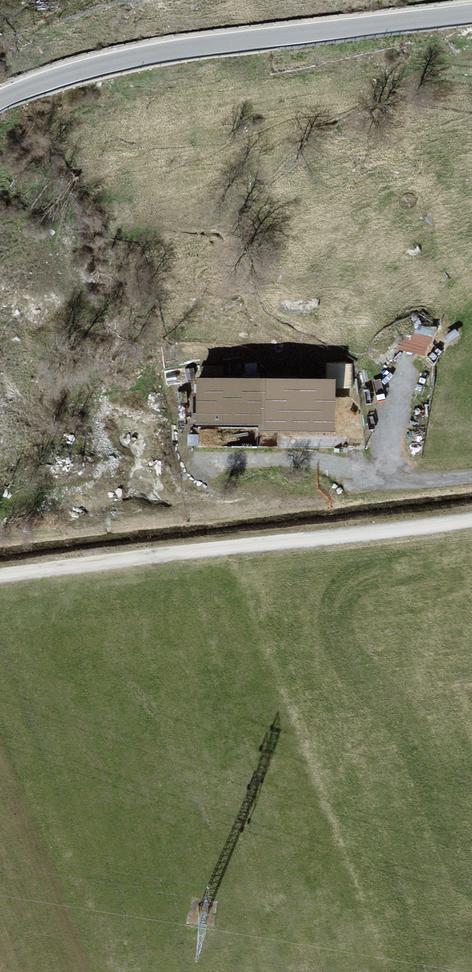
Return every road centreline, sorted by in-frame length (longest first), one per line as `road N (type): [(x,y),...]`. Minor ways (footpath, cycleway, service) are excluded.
road 1 (tertiary): [(471,13),(130,57),(0,101)]
road 2 (track): [(471,520),(0,575)]
road 3 (track): [(208,504),(471,474)]

